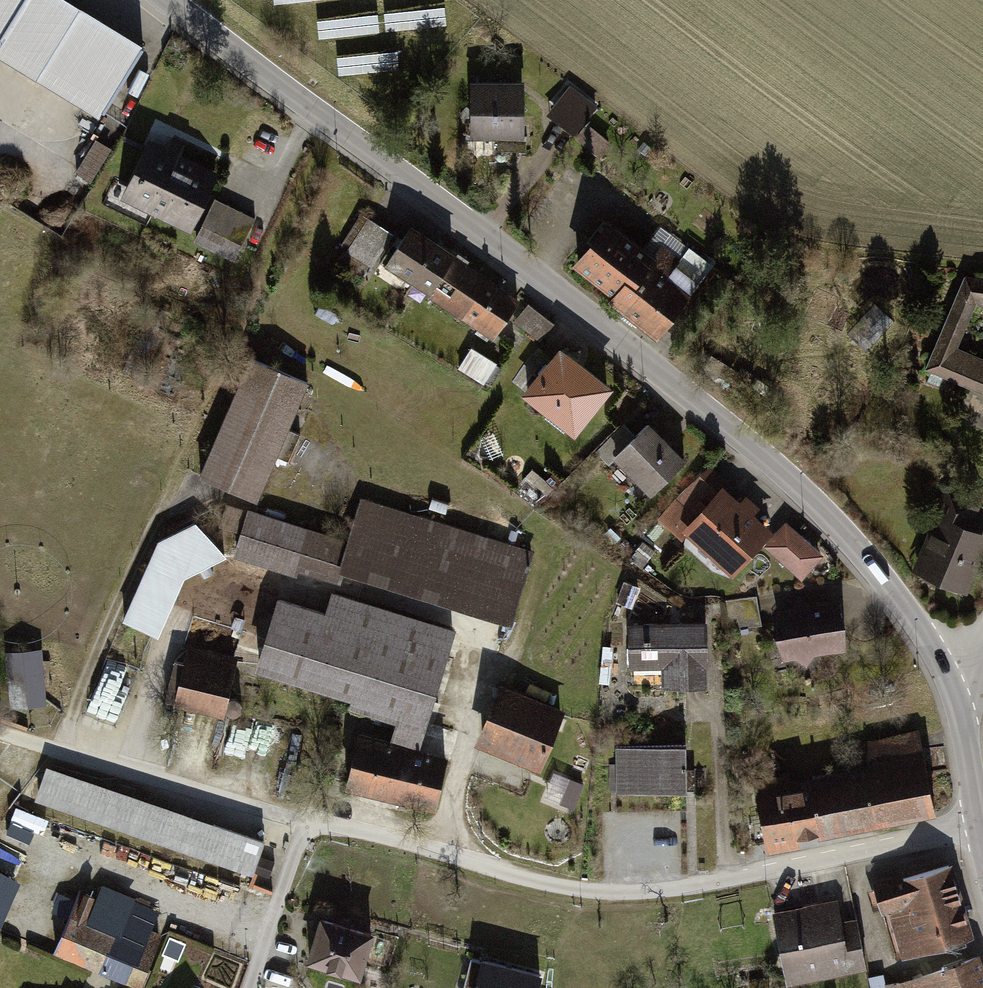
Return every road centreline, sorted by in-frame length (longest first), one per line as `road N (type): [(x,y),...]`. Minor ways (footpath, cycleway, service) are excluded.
road 1 (tertiary): [(169,0),(666,376),(833,526),(918,626),(953,685)]
road 2 (residential): [(982,823),(727,881),(600,894),(307,824)]
road 3 (track): [(59,751),(97,645),(226,366)]
road 4 (residential): [(307,824),(0,733)]
road 5 (residential): [(307,824),(251,987)]
road 6 (tertiary): [(953,685),(982,823)]

